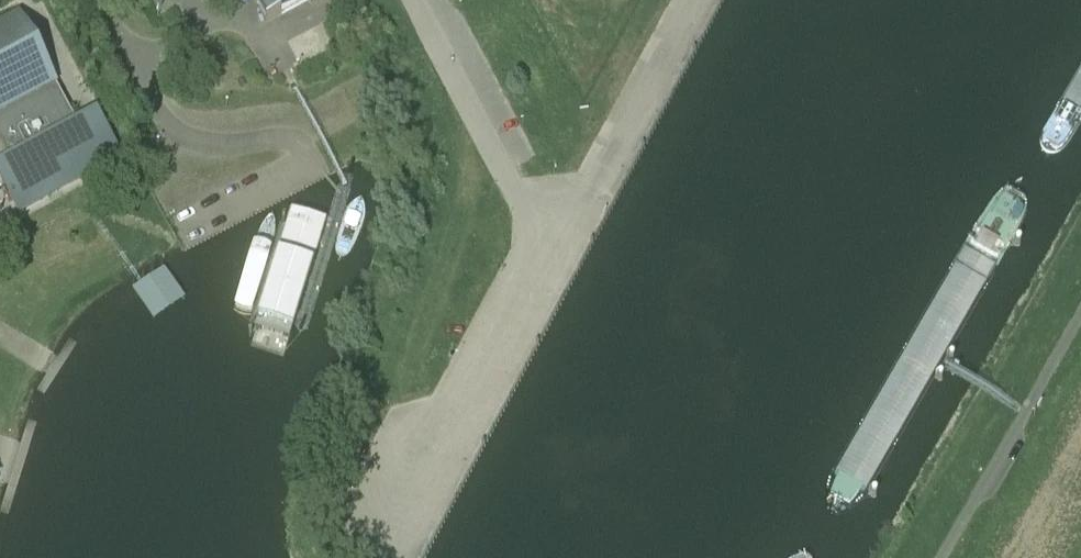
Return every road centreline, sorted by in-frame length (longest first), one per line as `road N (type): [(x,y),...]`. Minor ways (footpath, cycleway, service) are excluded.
road 1 (unclassified): [(553,251),(392,541),(392,557)]
road 2 (unclassified): [(553,251),(693,0)]
road 3 (unclassified): [(418,0),(553,251)]
road 4 (unclassified): [(1080,342),(955,557)]

